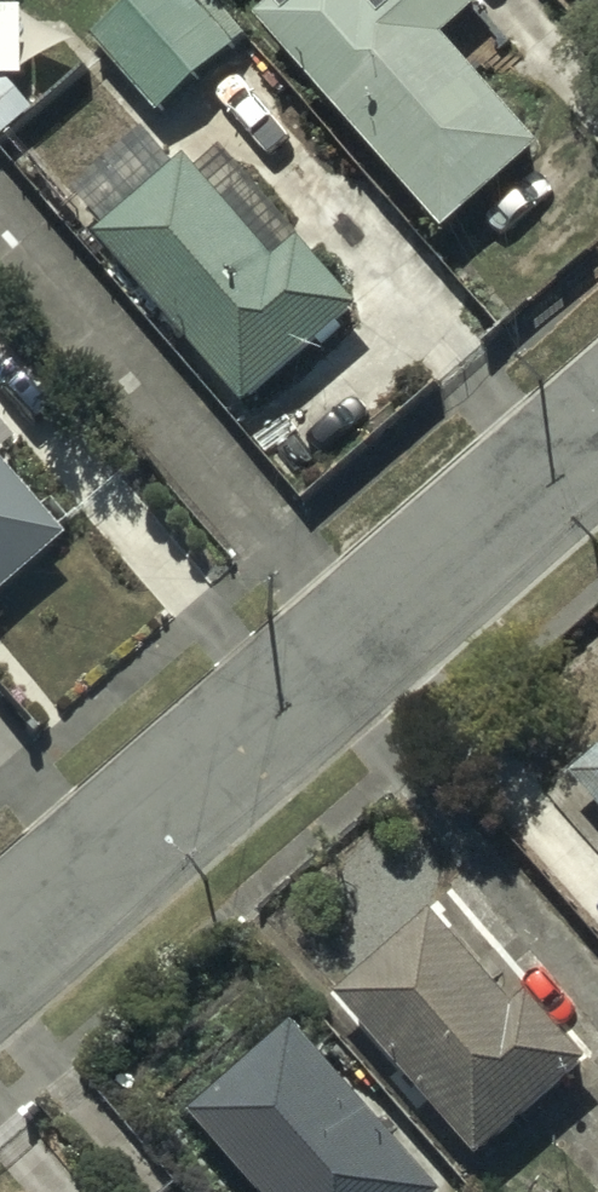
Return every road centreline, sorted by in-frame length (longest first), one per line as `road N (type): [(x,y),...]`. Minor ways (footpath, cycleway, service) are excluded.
road 1 (residential): [(0,952),(597,431)]

